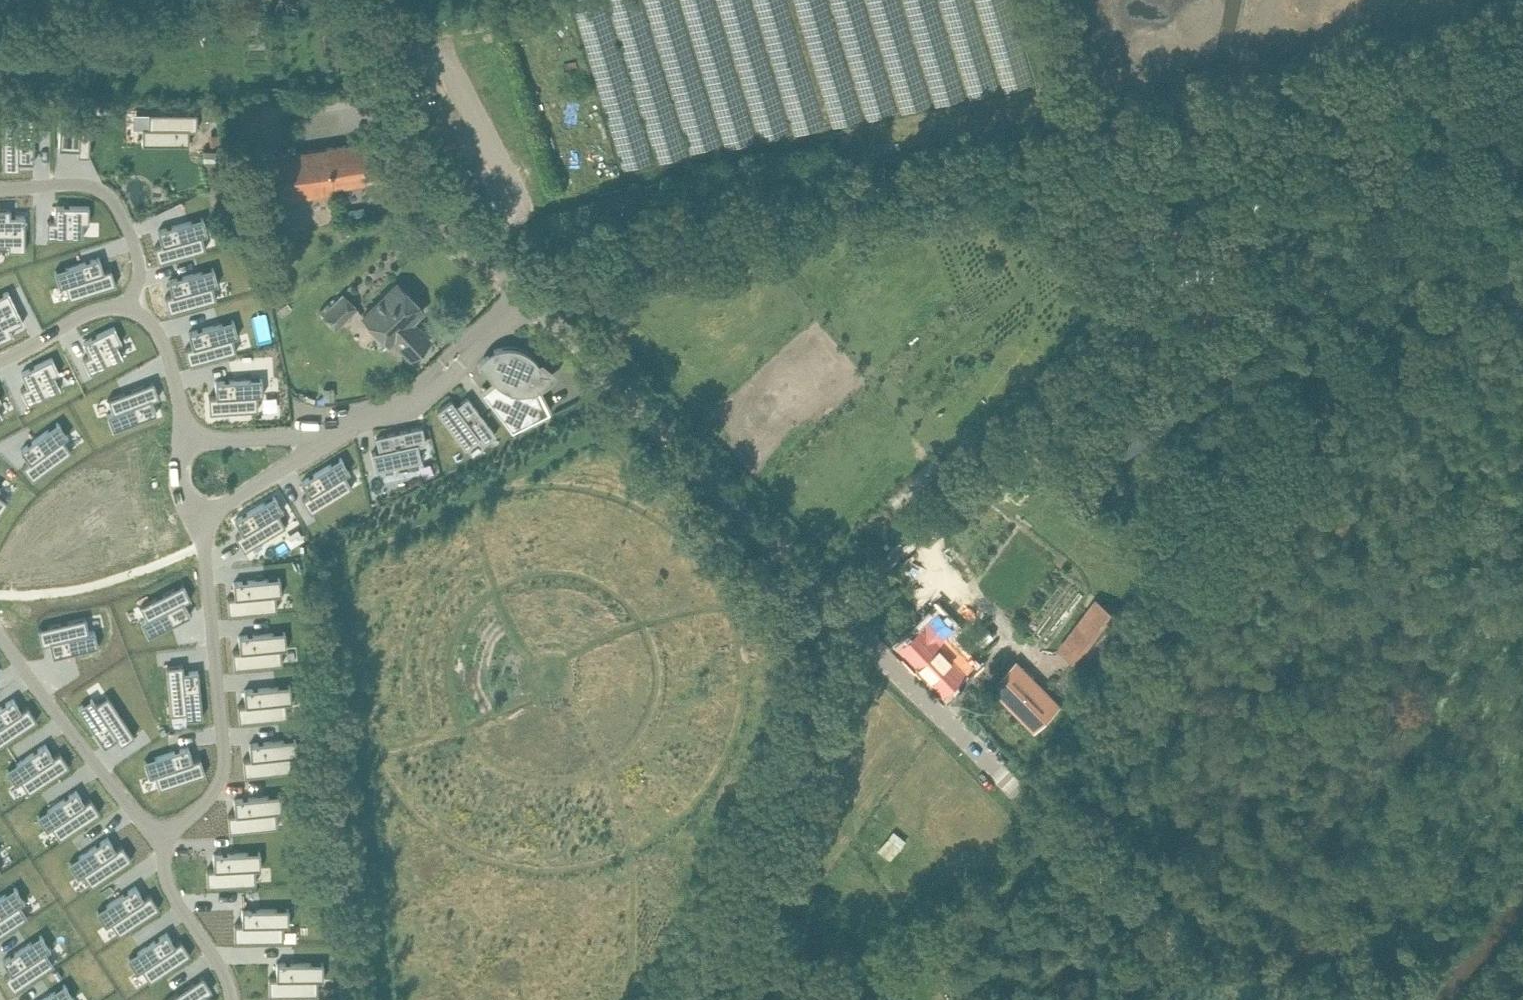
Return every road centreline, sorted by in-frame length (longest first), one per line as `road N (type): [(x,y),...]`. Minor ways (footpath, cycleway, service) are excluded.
road 1 (unclassified): [(1218,999),(453,217),(396,123),(363,0)]
road 2 (track): [(1522,159),(1022,795)]

